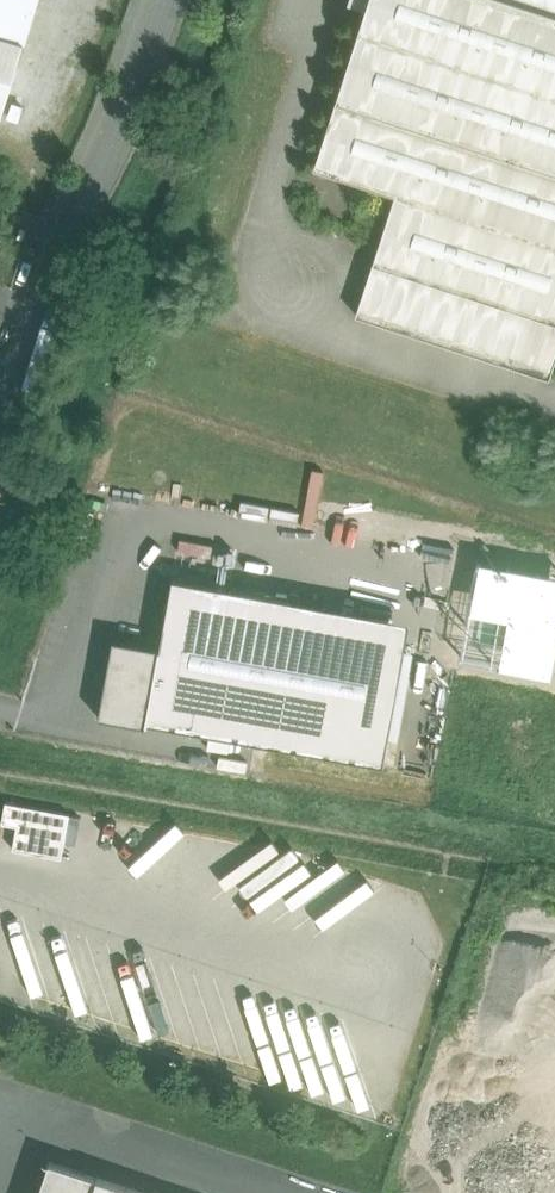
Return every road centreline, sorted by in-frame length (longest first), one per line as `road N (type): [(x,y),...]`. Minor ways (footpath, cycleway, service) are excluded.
road 1 (unclassified): [(156,0),(118,113),(59,234),(0,419)]

